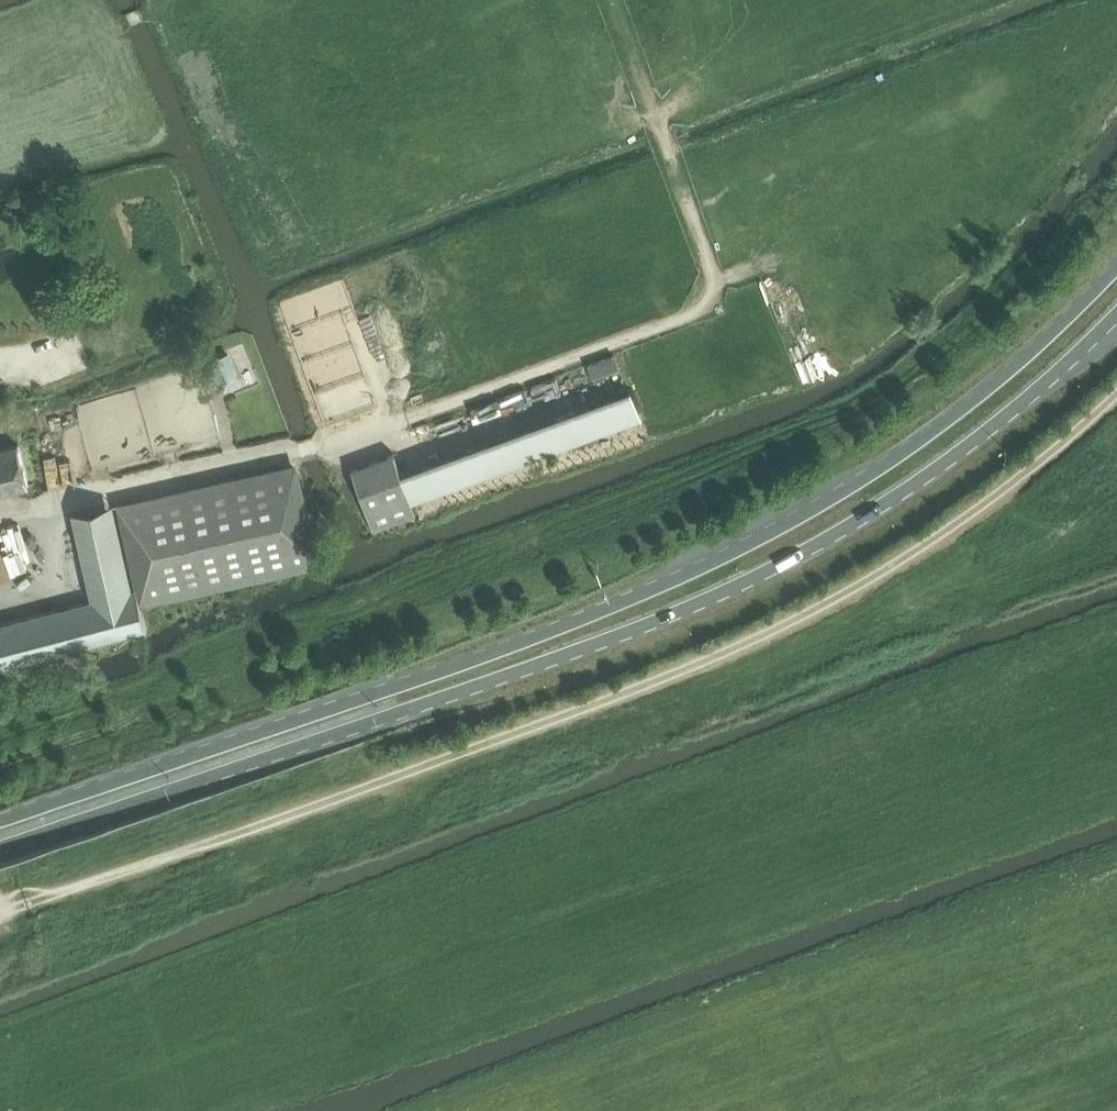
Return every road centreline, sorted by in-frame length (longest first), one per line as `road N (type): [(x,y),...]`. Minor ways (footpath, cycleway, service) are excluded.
road 1 (primary): [(1116,264),(1054,330),(907,449),(773,531),(515,645),(0,822)]
road 2 (primary): [(0,848),(520,672),(757,577),(923,479),(1116,315)]
road 3 (track): [(0,913),(623,693),(819,608),(976,509),(1116,390)]
road 4 (track): [(0,513),(342,446),(706,302),(713,279),(611,0)]

